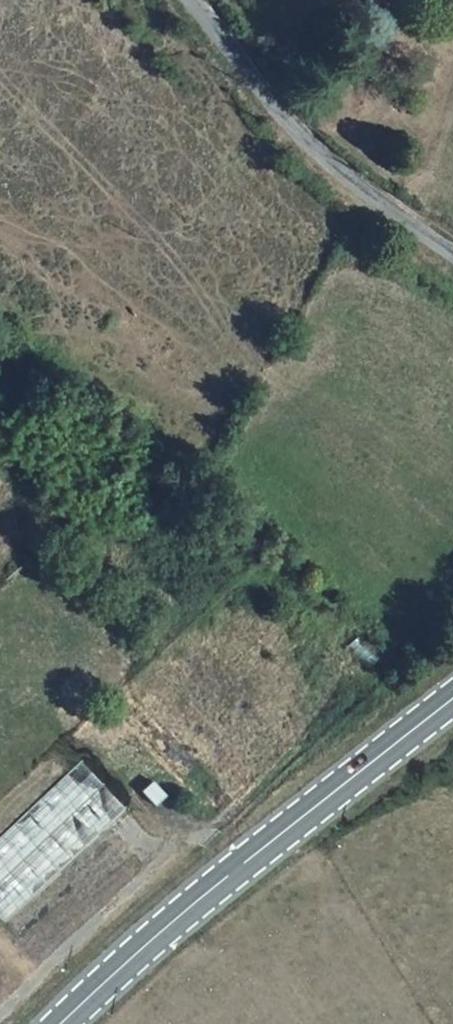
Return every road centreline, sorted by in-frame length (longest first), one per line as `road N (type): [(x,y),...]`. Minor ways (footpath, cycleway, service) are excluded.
road 1 (primary): [(85,1023),(304,828),(452,711)]
road 2 (unclassified): [(452,252),(299,133),(193,0)]

